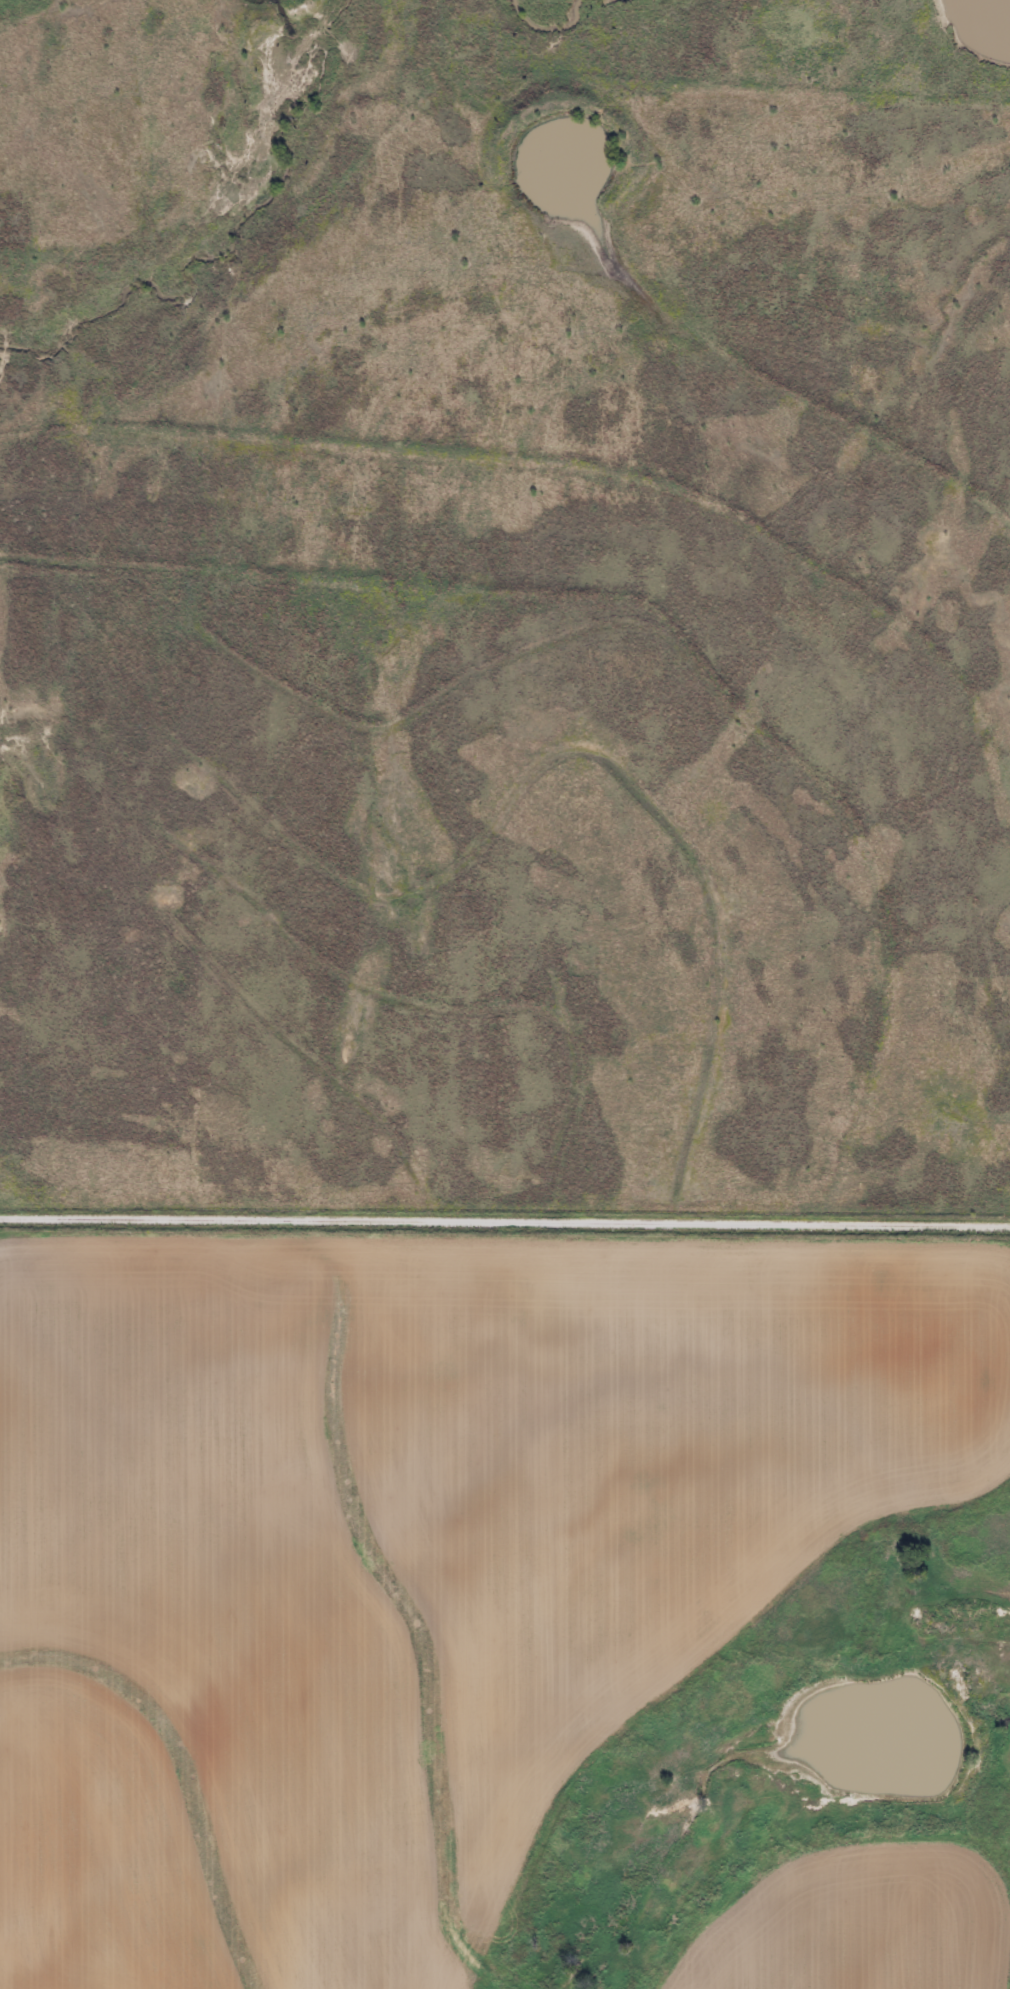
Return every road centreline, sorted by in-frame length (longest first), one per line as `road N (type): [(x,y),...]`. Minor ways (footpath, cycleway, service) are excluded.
road 1 (residential): [(1009,1228),(0,1219)]

